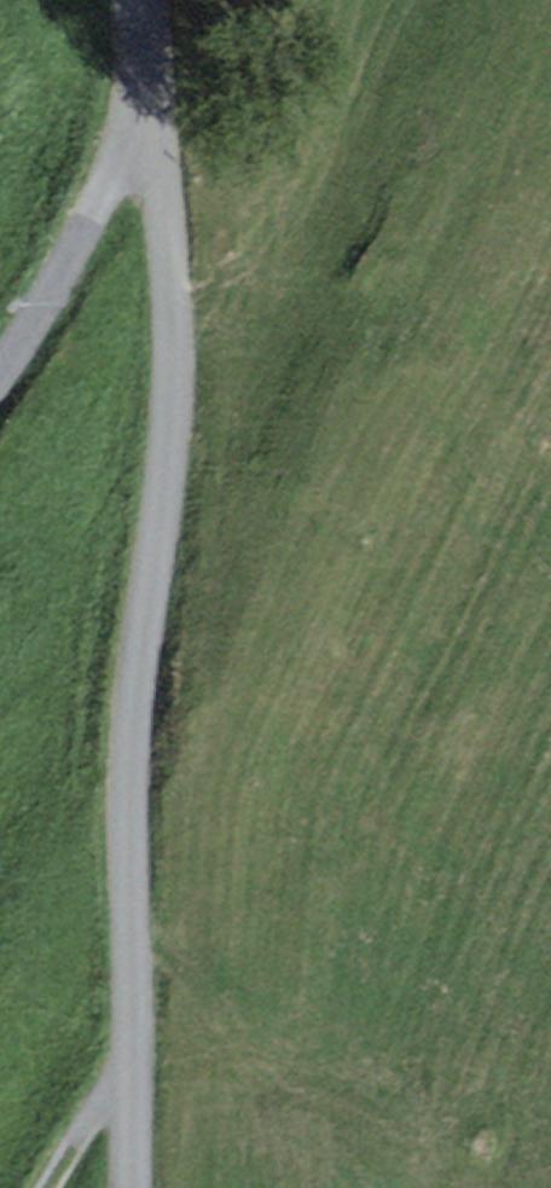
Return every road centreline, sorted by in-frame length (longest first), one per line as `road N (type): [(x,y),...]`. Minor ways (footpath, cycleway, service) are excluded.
road 1 (unclassified): [(135,0),(161,140),(171,304),(162,473),(125,789),(130,1187)]
road 2 (track): [(0,383),(155,102)]
road 3 (track): [(132,1083),(112,1091),(53,1187)]

